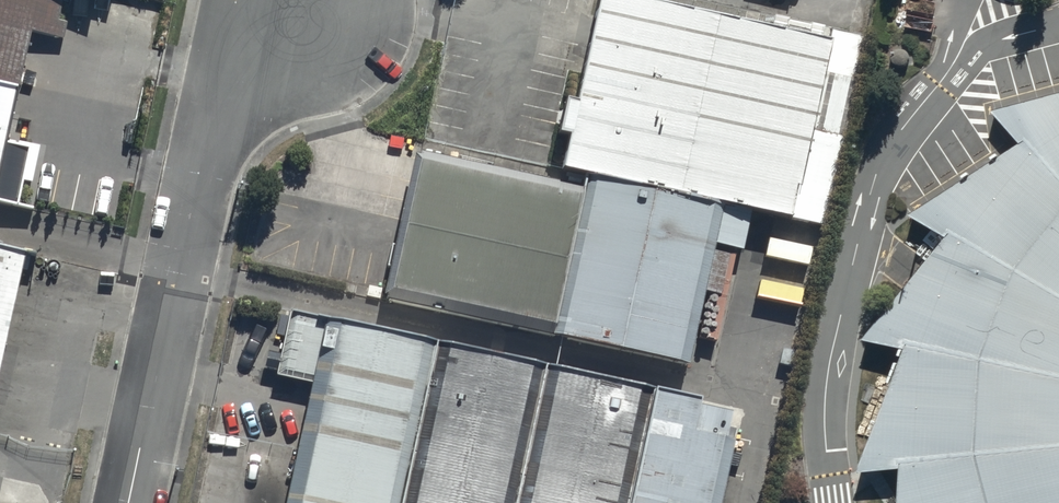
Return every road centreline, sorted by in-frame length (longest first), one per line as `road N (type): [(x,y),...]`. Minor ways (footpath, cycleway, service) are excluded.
road 1 (unclassified): [(129,502),(222,91),(295,0)]

